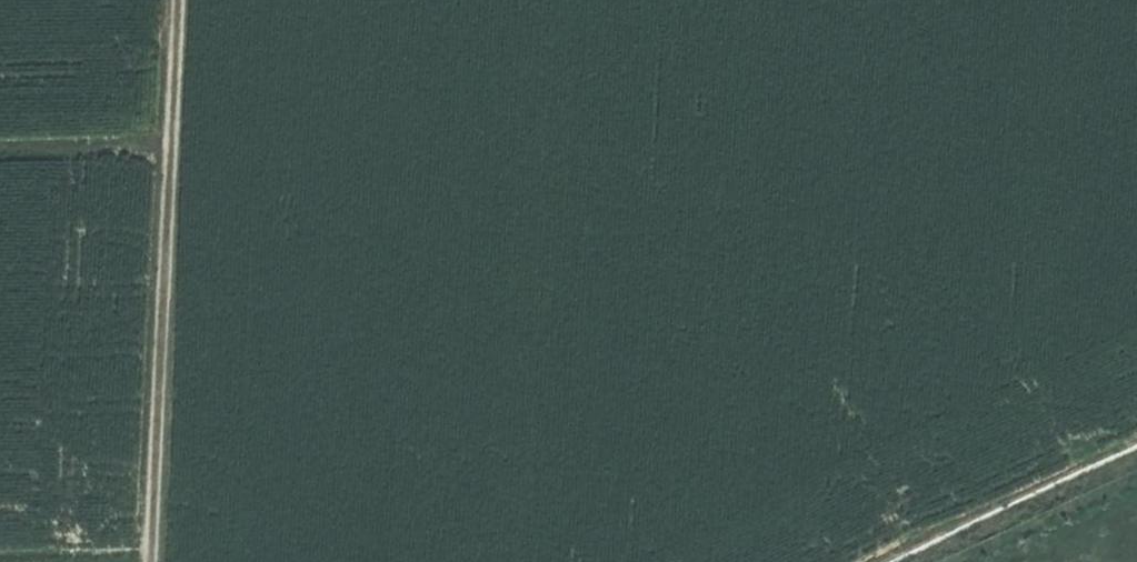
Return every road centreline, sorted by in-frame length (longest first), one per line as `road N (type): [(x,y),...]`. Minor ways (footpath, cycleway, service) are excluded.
road 1 (track): [(175,0),(148,561)]

